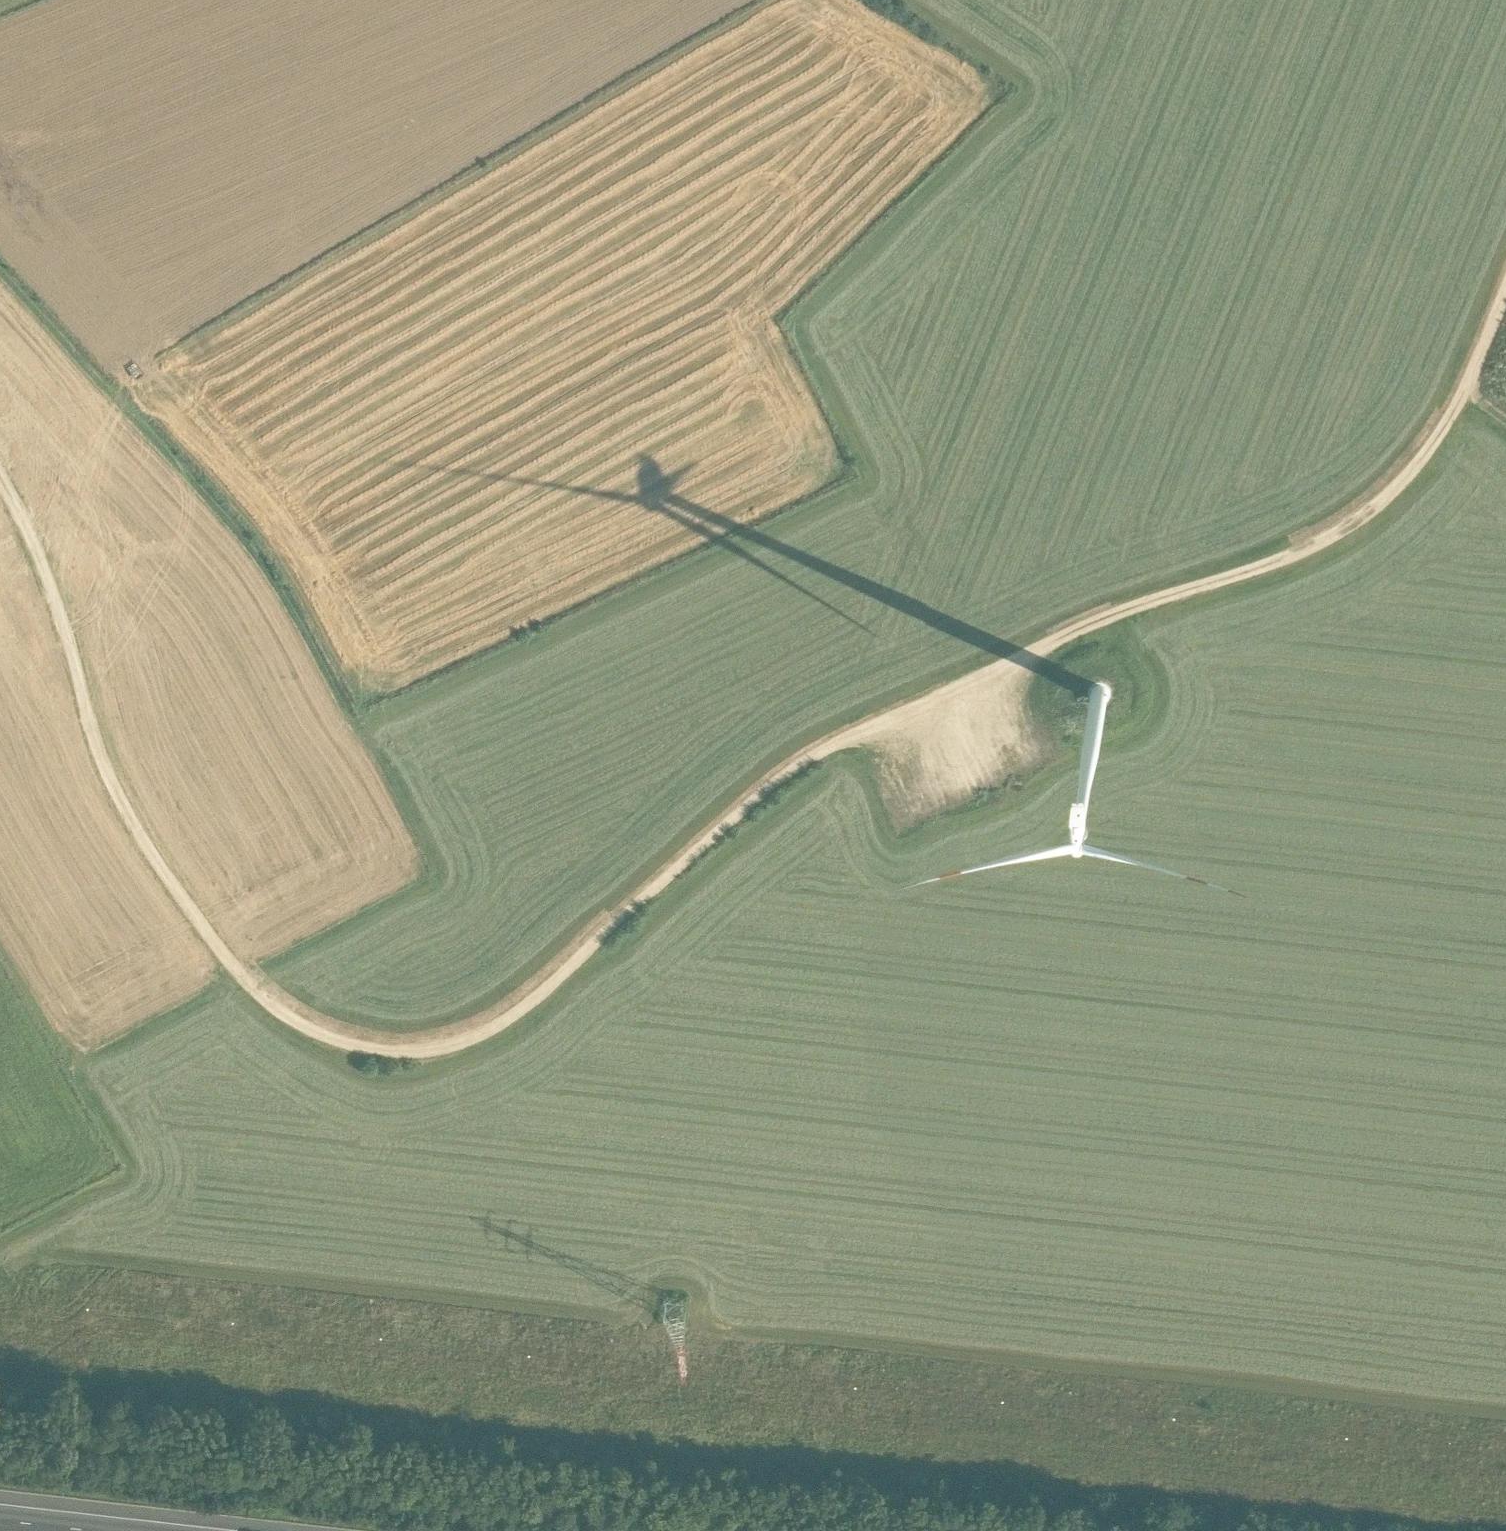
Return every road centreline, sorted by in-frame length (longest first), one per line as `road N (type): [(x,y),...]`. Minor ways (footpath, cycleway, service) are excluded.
road 1 (track): [(0,451),(64,615),(101,762),(214,948),(283,1003),(351,1038),(416,1046),(484,1029),(751,786),(862,724),(1355,522),(1469,379),(1505,291)]
road 2 (motorway): [(297,1530),(0,1496)]

